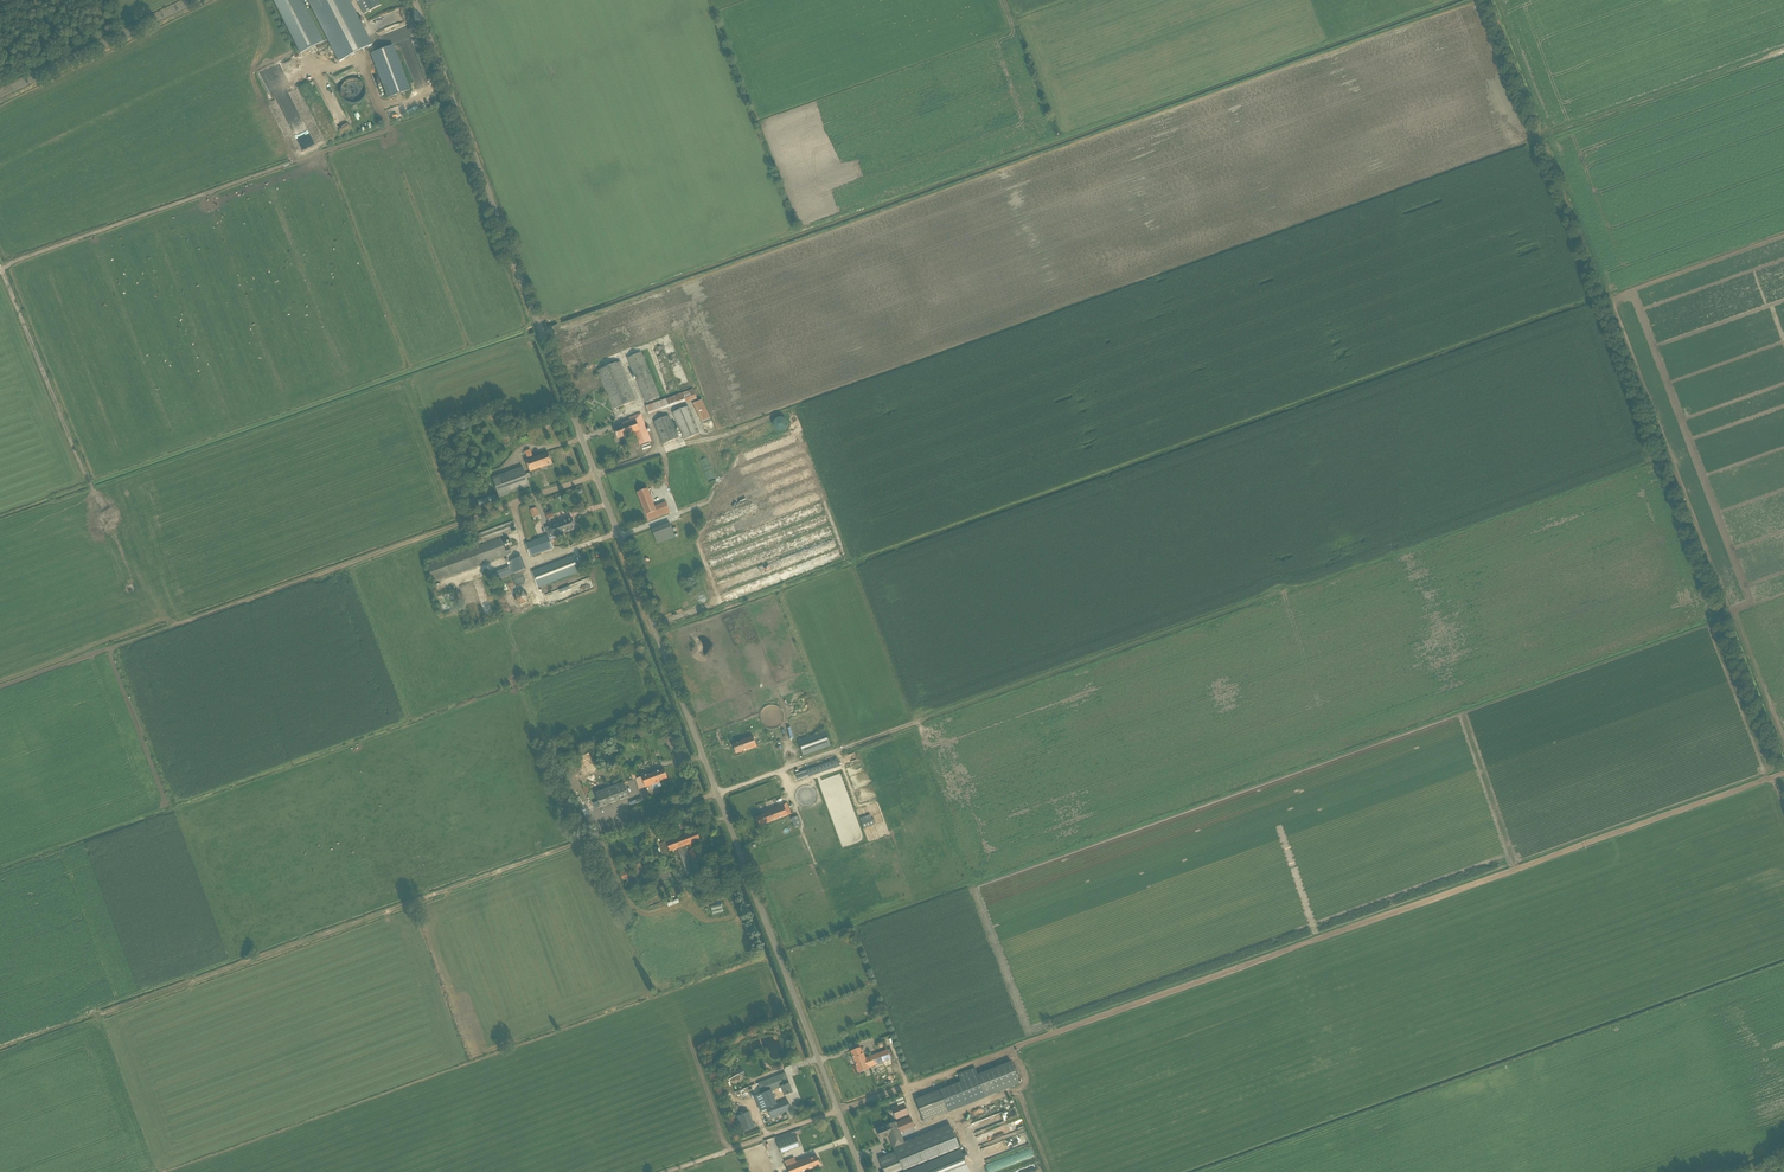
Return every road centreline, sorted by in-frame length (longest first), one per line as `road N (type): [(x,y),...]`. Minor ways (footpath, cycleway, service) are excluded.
road 1 (unclassified): [(861,1171),(415,0)]
road 2 (track): [(1783,775),(675,1171)]
road 3 (track): [(8,1048),(717,795)]
road 4 (track): [(1283,593),(717,795)]
road 5 (track): [(3,269),(389,130),(369,75)]
road 6 (track): [(596,475),(170,627)]
road 7 (track): [(1783,53),(1553,135)]
road 8 (track): [(0,262),(91,483)]
road 9 (unclassified): [(0,97),(197,0)]
road 10 (track): [(666,291),(543,336)]

